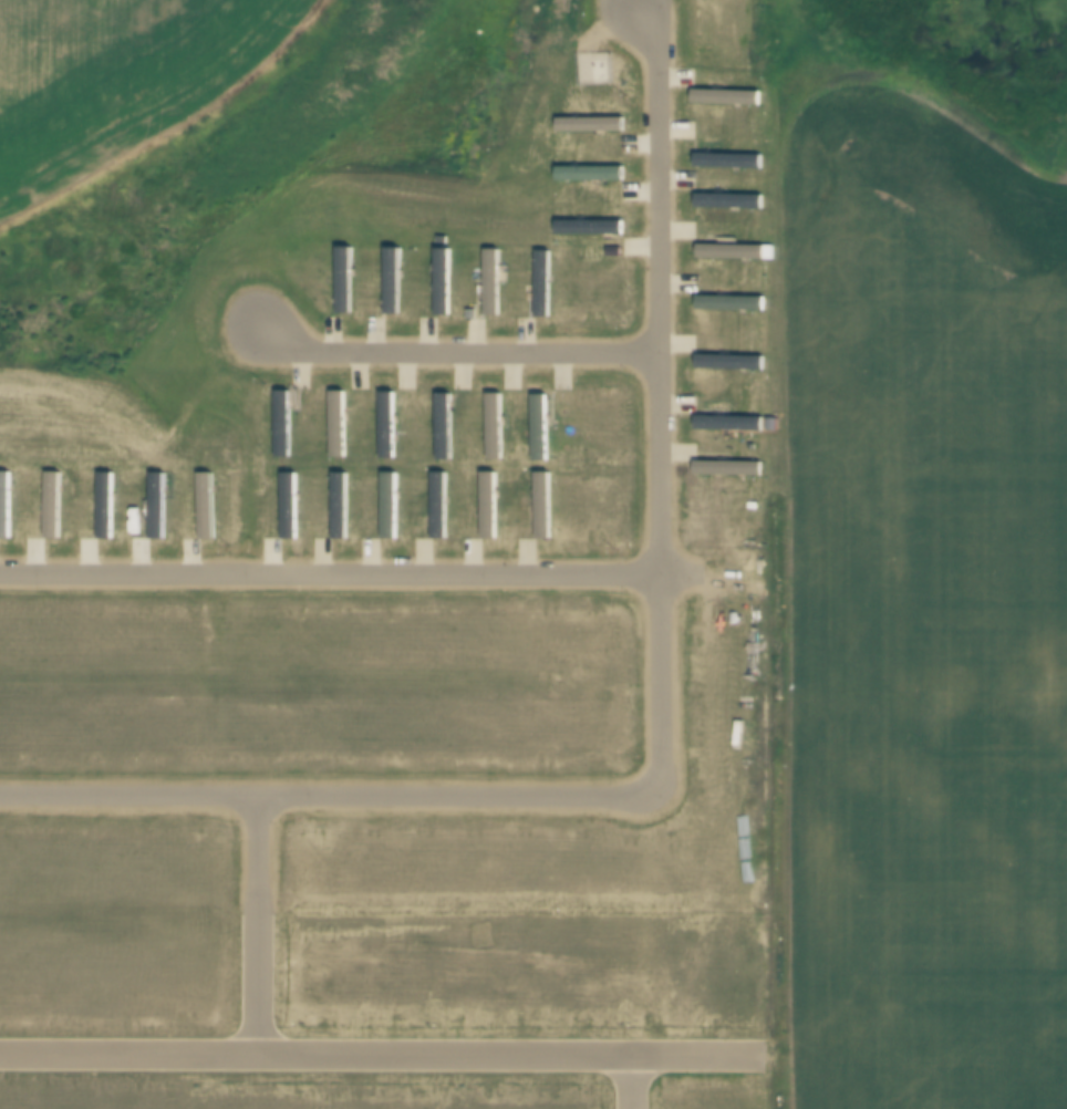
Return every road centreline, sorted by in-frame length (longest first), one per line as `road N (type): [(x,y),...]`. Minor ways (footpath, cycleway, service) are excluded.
road 1 (residential): [(0,796),(614,798),(643,788),(656,760),(651,58),(630,8)]
road 2 (residential): [(0,577),(735,580)]
road 3 (residential): [(628,1057),(0,1053)]
road 4 (residential): [(653,352),(312,353),(259,331)]
road 5 (residential): [(249,1055),(253,795)]
road 6 (residential): [(757,1058),(628,1057)]

